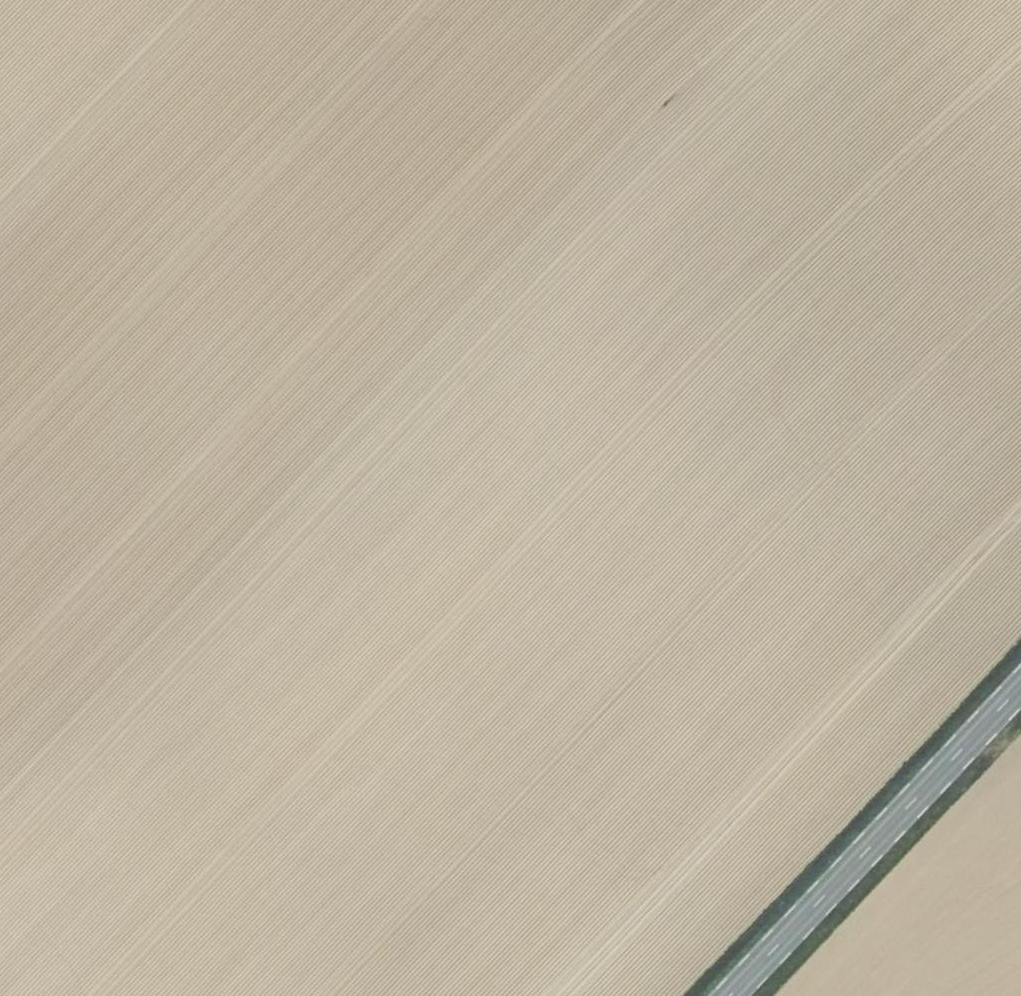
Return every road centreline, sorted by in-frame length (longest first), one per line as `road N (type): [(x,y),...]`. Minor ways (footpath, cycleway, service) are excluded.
road 1 (tertiary): [(1020,686),(729,995)]

